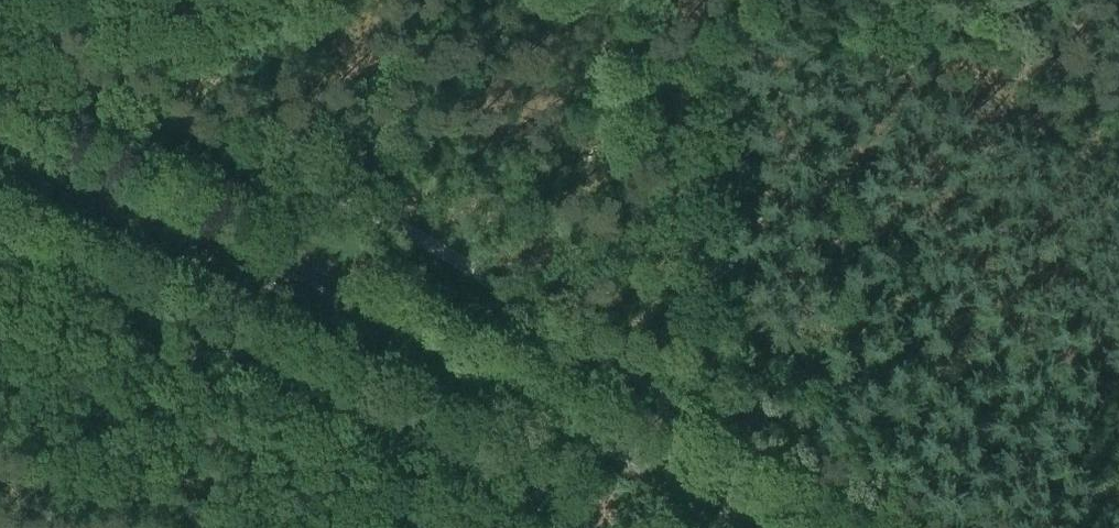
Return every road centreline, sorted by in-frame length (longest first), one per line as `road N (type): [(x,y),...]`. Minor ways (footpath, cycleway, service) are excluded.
road 1 (primary): [(752,527),(0,147)]
road 2 (track): [(1118,170),(913,0)]
road 3 (track): [(143,0),(0,47)]

